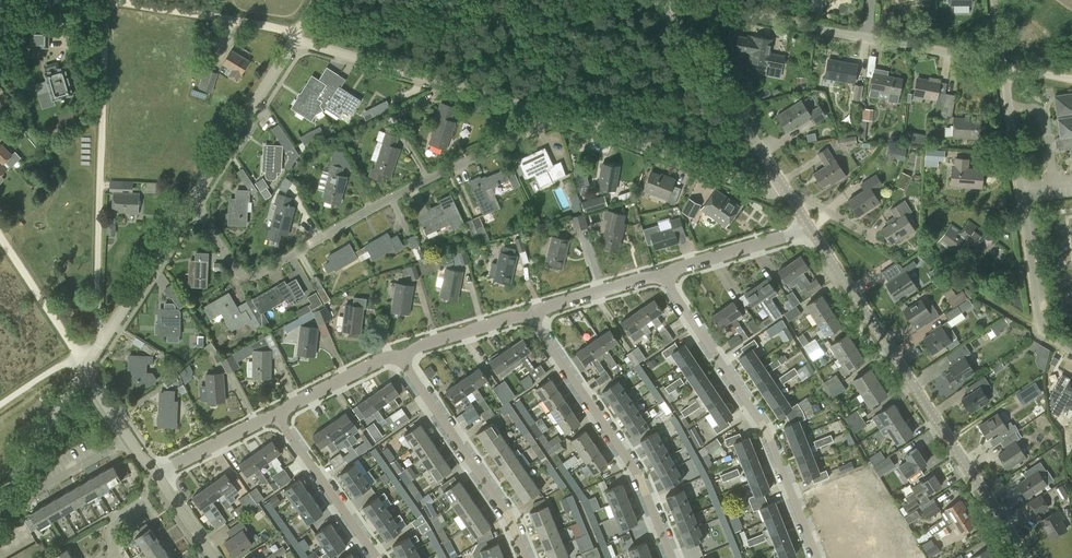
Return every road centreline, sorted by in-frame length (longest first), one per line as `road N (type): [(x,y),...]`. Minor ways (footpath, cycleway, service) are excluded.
road 1 (residential): [(197,205),(241,274),(261,275),(537,132),(545,114)]
road 2 (tertiary): [(1025,557),(811,227)]
road 3 (track): [(104,343),(105,0)]
road 4 (residential): [(814,557),(753,400),(665,277)]
road 5 (residential): [(1071,351),(1045,330),(1005,68)]
road 6 (residential): [(533,321),(629,458),(672,557)]
road 7 (residential): [(793,204),(545,114)]
road 8 (residential): [(545,114),(297,44)]
road 9 (tertiary): [(793,204),(666,0)]
road 10 (residential): [(525,557),(502,506),(400,353)]
road 11 (residential): [(85,372),(197,205)]
road 12 (residential): [(868,40),(675,0)]
road 13 (residential): [(197,205),(297,44)]
road 14 (track): [(110,0),(280,28)]
road 15 (residential): [(282,418),(379,557)]
road 16 (residential): [(0,505),(85,372)]
road 17 (residential): [(665,277),(811,227)]
road 18 (residential): [(1005,68),(868,40)]
road 19 (residential): [(533,321),(665,277)]
road 20 (residential): [(400,353),(514,319),(533,321)]
road 21 (residential): [(160,479),(282,418)]
road 22 (track): [(77,349),(0,238)]
road 23 (residential): [(282,418),(400,353)]

